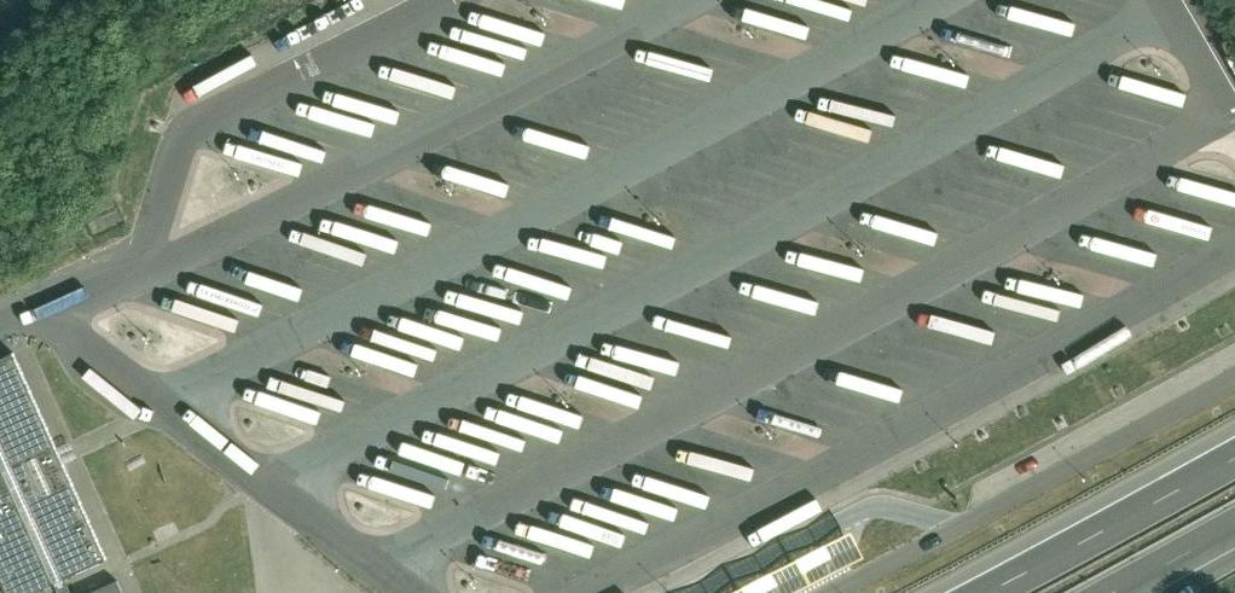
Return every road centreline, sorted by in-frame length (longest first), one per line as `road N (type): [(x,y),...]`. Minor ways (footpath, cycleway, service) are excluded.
road 1 (motorway): [(1234,458),(981,592)]

